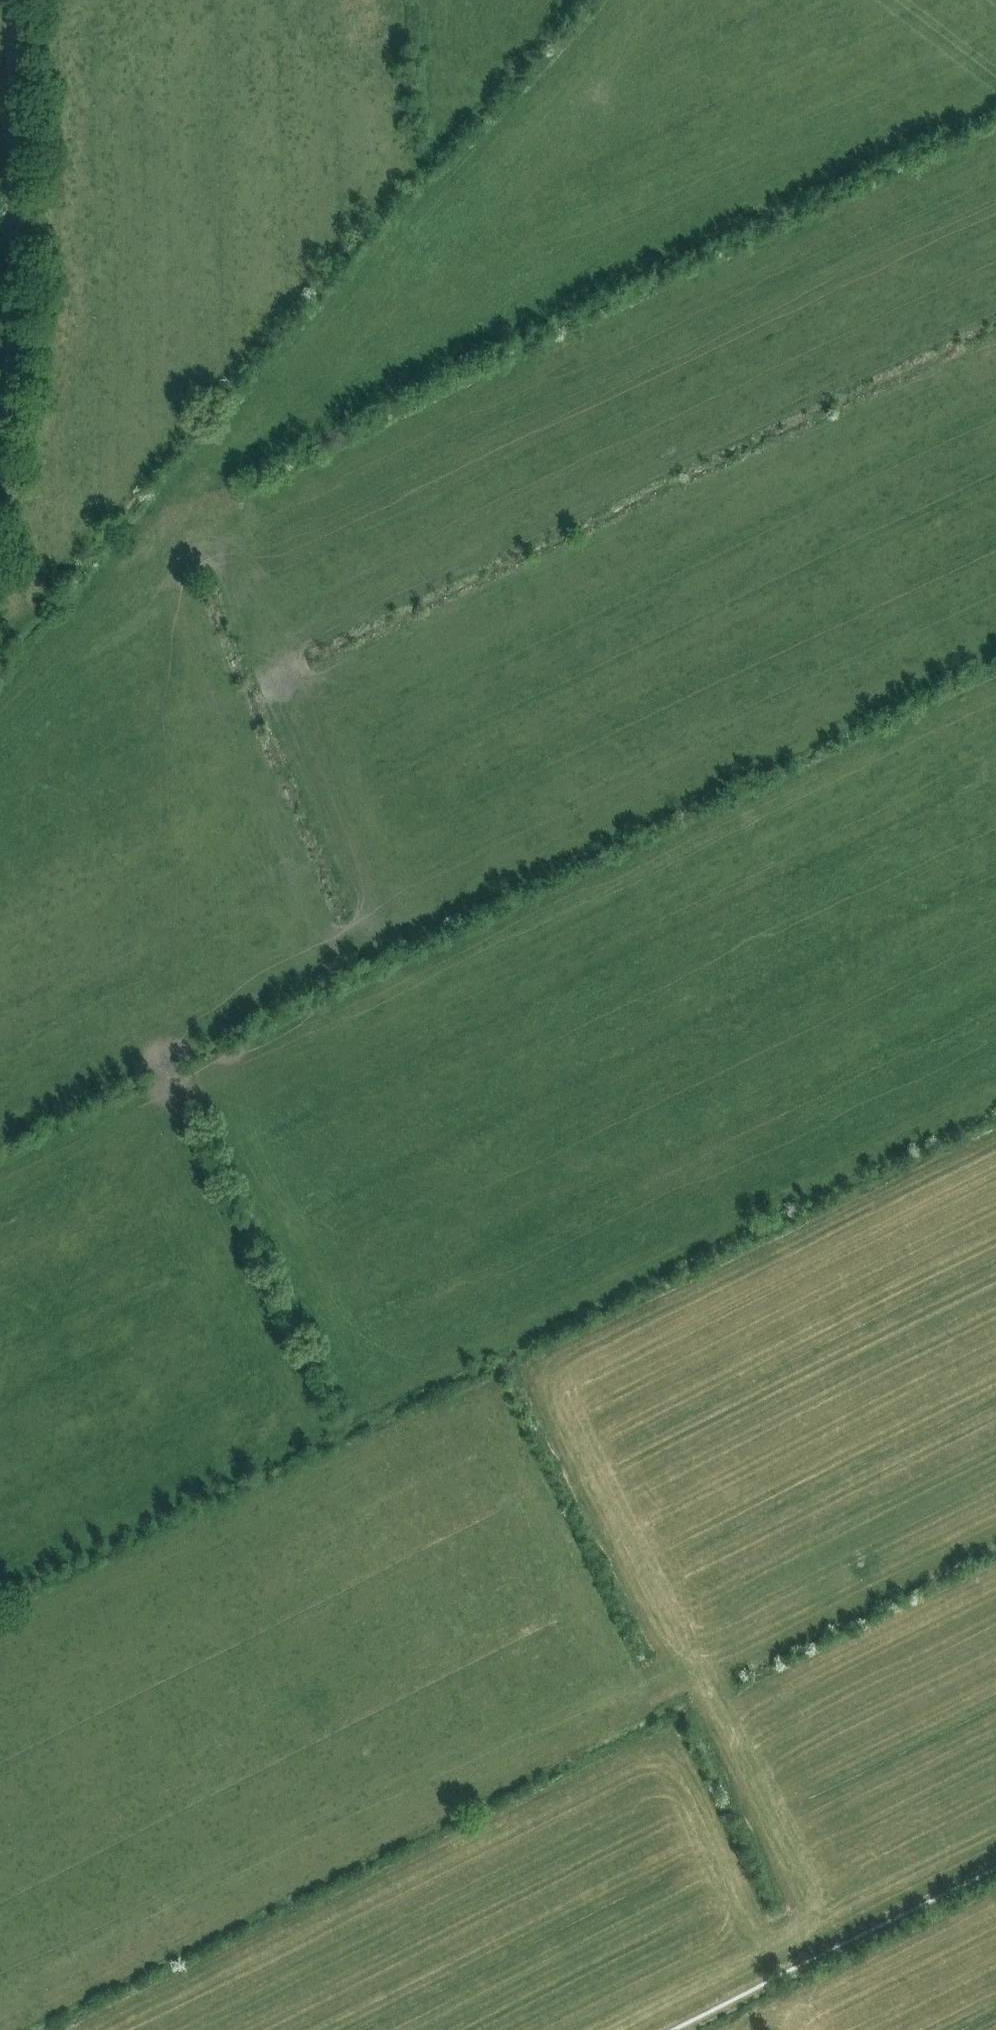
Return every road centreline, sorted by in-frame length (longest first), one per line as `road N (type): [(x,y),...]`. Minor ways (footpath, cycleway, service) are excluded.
road 1 (unclassified): [(0,472),(12,391),(8,0)]

